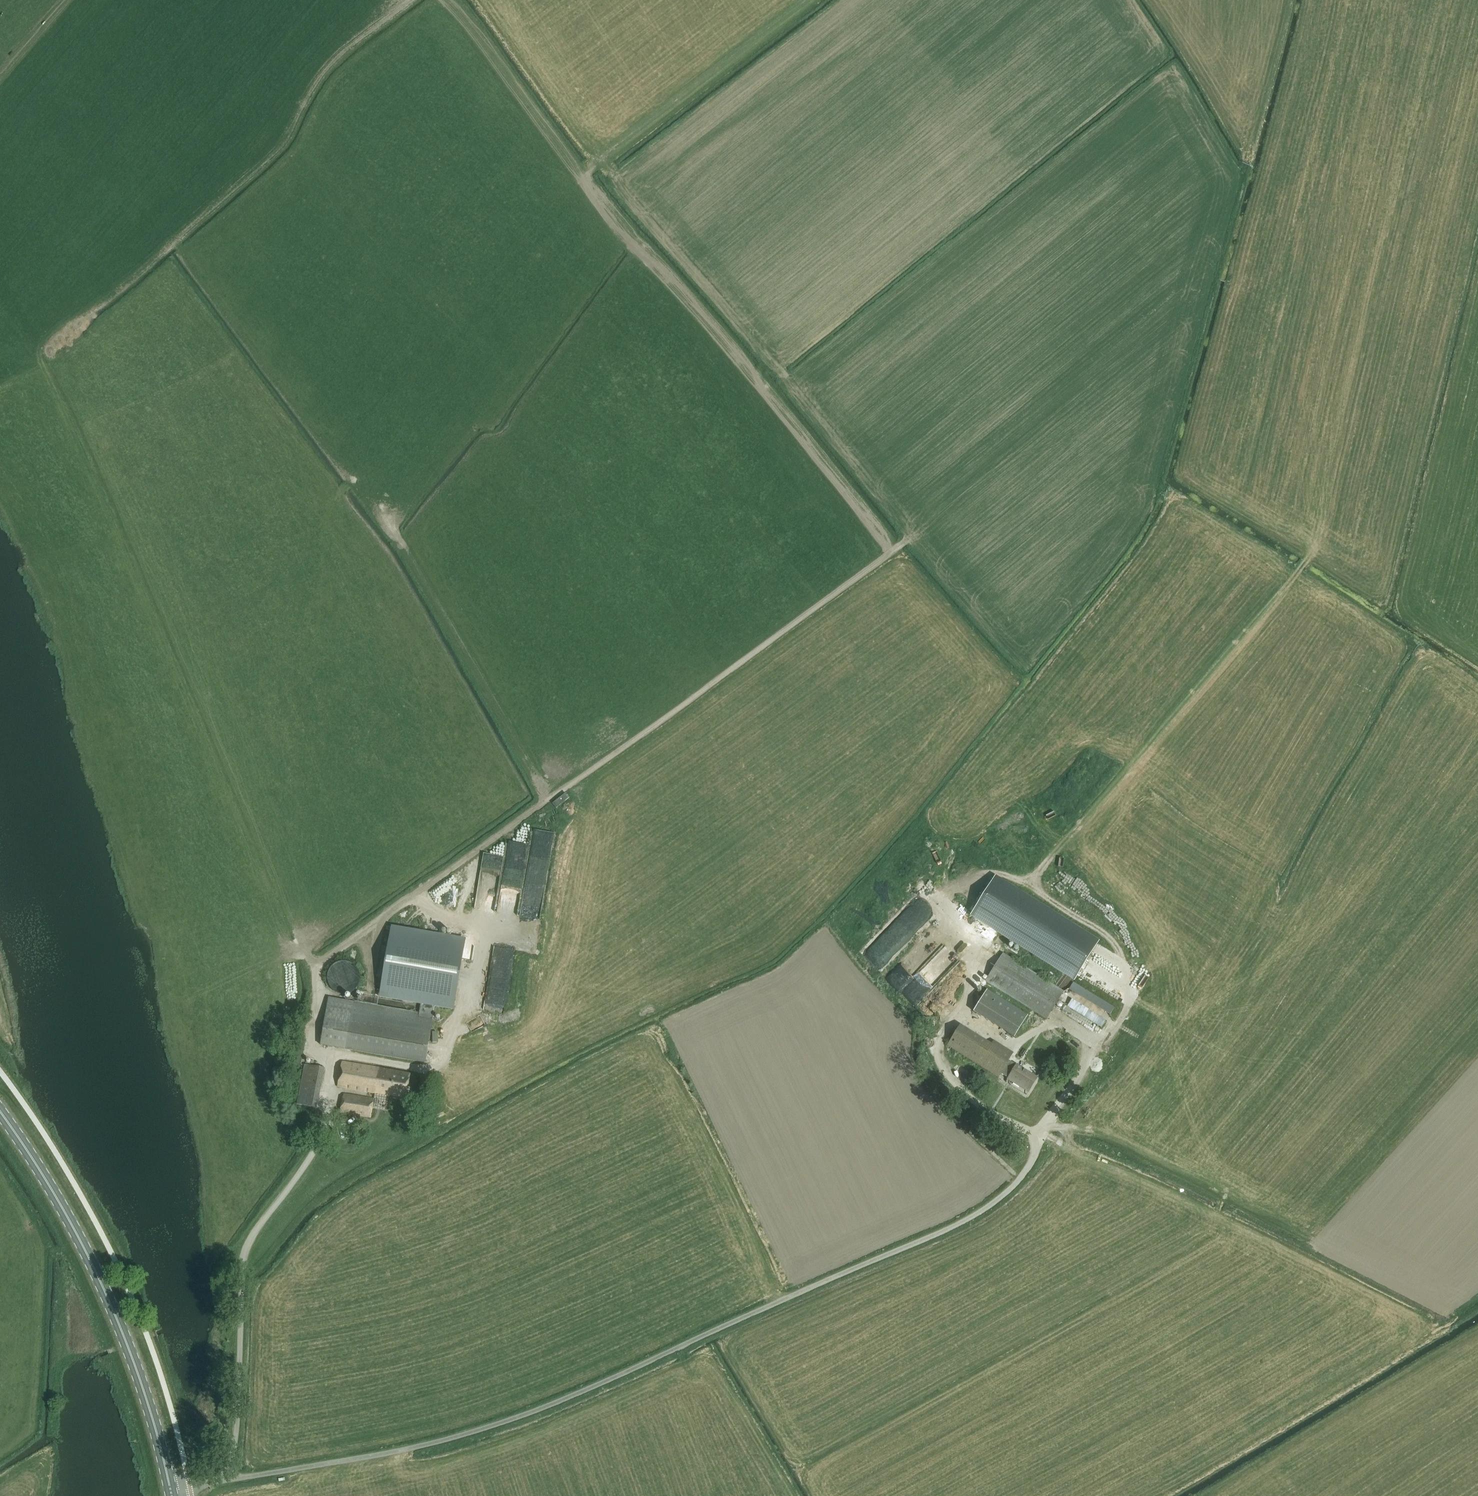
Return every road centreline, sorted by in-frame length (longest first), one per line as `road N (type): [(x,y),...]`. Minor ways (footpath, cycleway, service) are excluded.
road 1 (unclassified): [(228,1480),(414,1447),(522,1416),(944,1231),(997,1200),(1025,1172)]
road 2 (secondary): [(171,1492),(115,1313),(77,1234),(0,1113)]
road 3 (unclassified): [(326,1119),(304,1167),(243,1256),(228,1480)]

